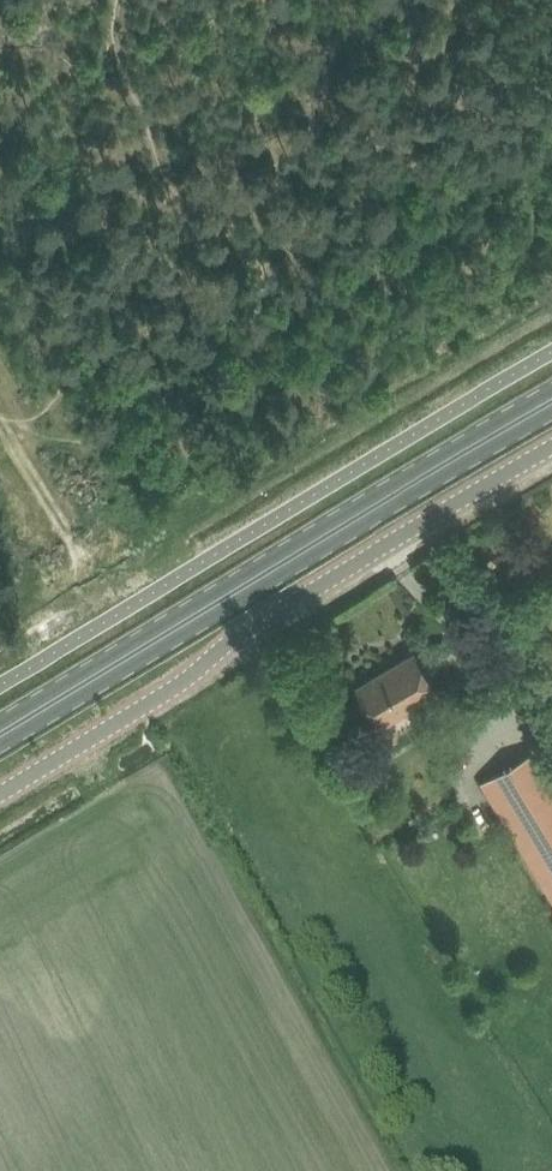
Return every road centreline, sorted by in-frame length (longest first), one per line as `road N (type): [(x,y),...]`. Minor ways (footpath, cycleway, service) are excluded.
road 1 (unclassified): [(0,795),(139,709),(271,611),(551,448)]
road 2 (primary): [(0,734),(551,401)]
road 3 (track): [(136,651),(0,386)]

